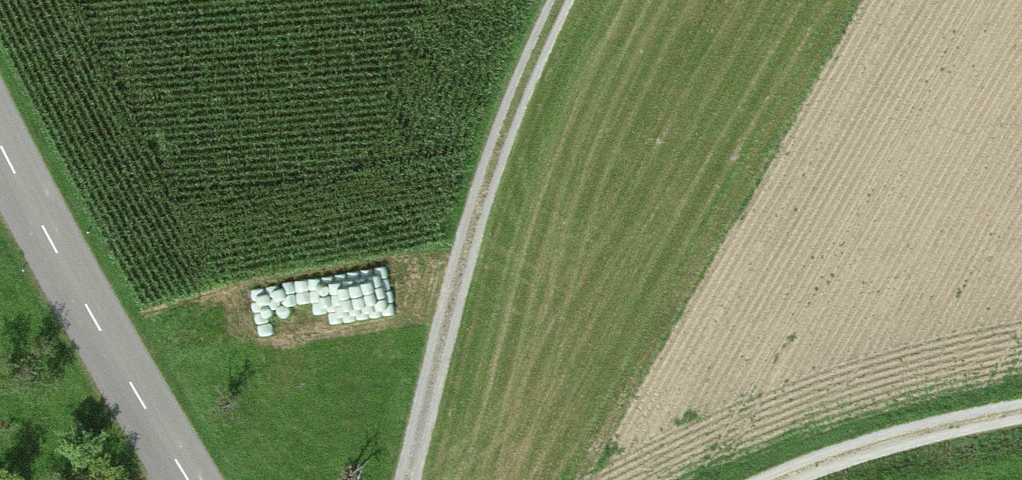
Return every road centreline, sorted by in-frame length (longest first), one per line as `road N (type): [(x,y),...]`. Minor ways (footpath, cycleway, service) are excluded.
road 1 (track): [(416,479),(478,230),(570,0)]
road 2 (tertiary): [(0,141),(199,479)]
road 3 (track): [(790,479),(899,432),(1021,412)]

